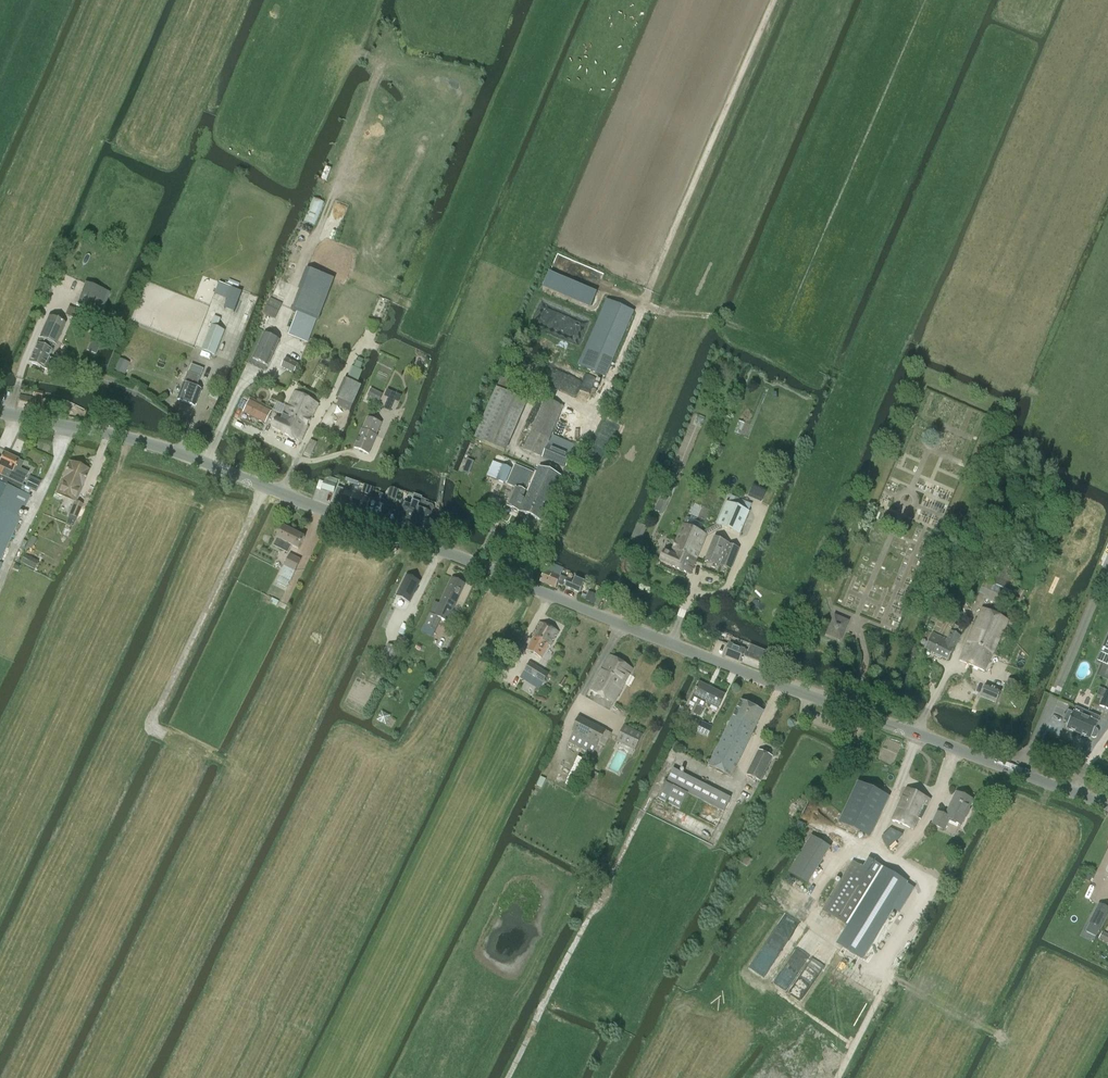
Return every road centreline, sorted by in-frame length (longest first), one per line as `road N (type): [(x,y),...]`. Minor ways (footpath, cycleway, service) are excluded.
road 1 (tertiary): [(0,410),(127,432),(268,482),(1107,808)]
road 2 (track): [(510,1077),(708,658)]
road 3 (track): [(849,1077),(996,764)]

